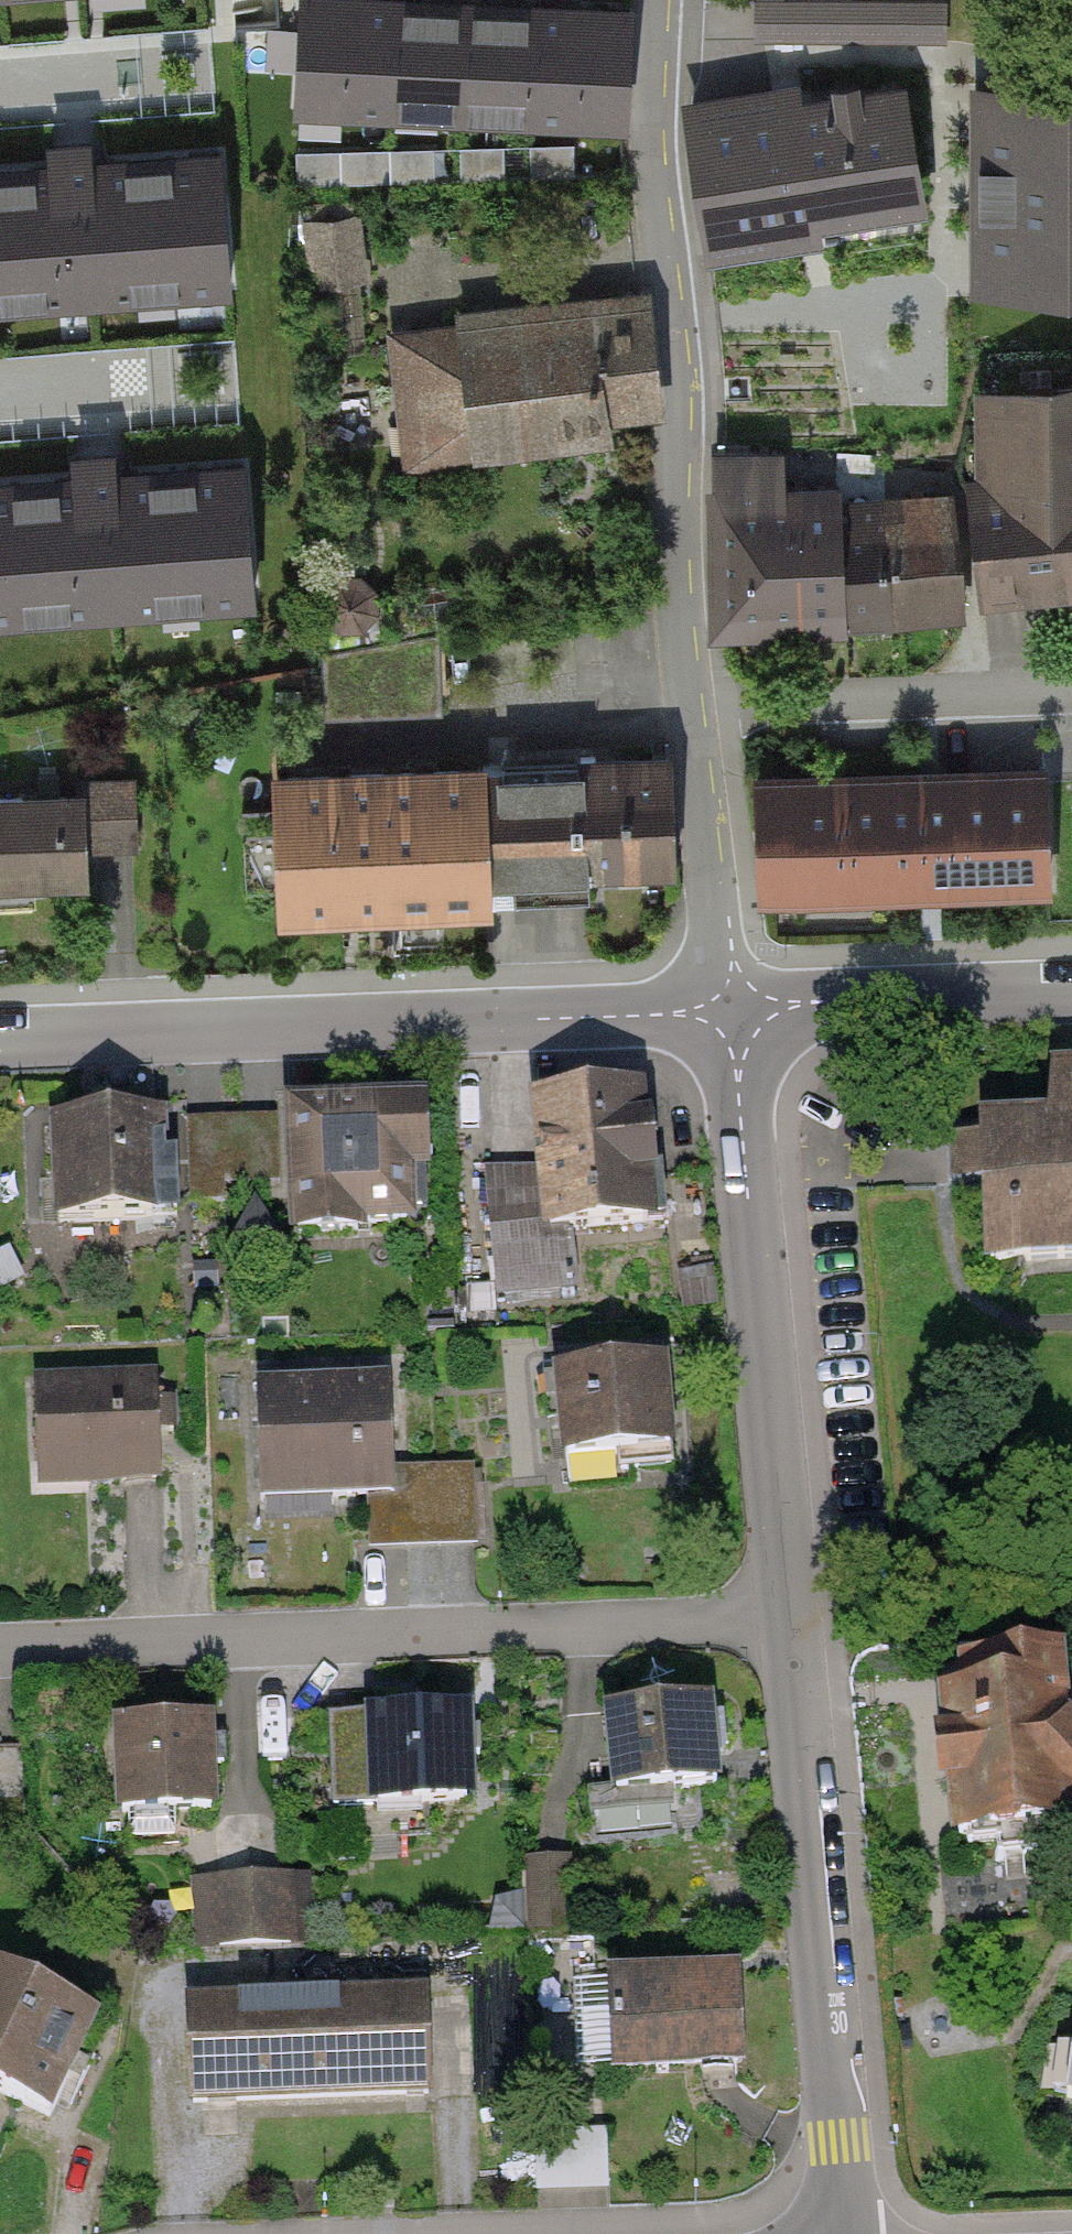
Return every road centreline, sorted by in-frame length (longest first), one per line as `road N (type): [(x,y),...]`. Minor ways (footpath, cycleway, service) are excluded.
road 1 (residential): [(791,1620),(0,1648)]
road 2 (residential): [(0,1039),(729,1011)]
road 3 (residential): [(658,0),(652,127),(681,384),(676,568),(696,711)]
road 4 (residential): [(791,1620),(844,2233)]
road 5 (residential): [(729,1011),(791,1620)]
road 6 (residential): [(1071,693),(696,711)]
road 7 (residential): [(729,1011),(1071,999)]
road 8 (residential): [(696,711),(729,1011)]

